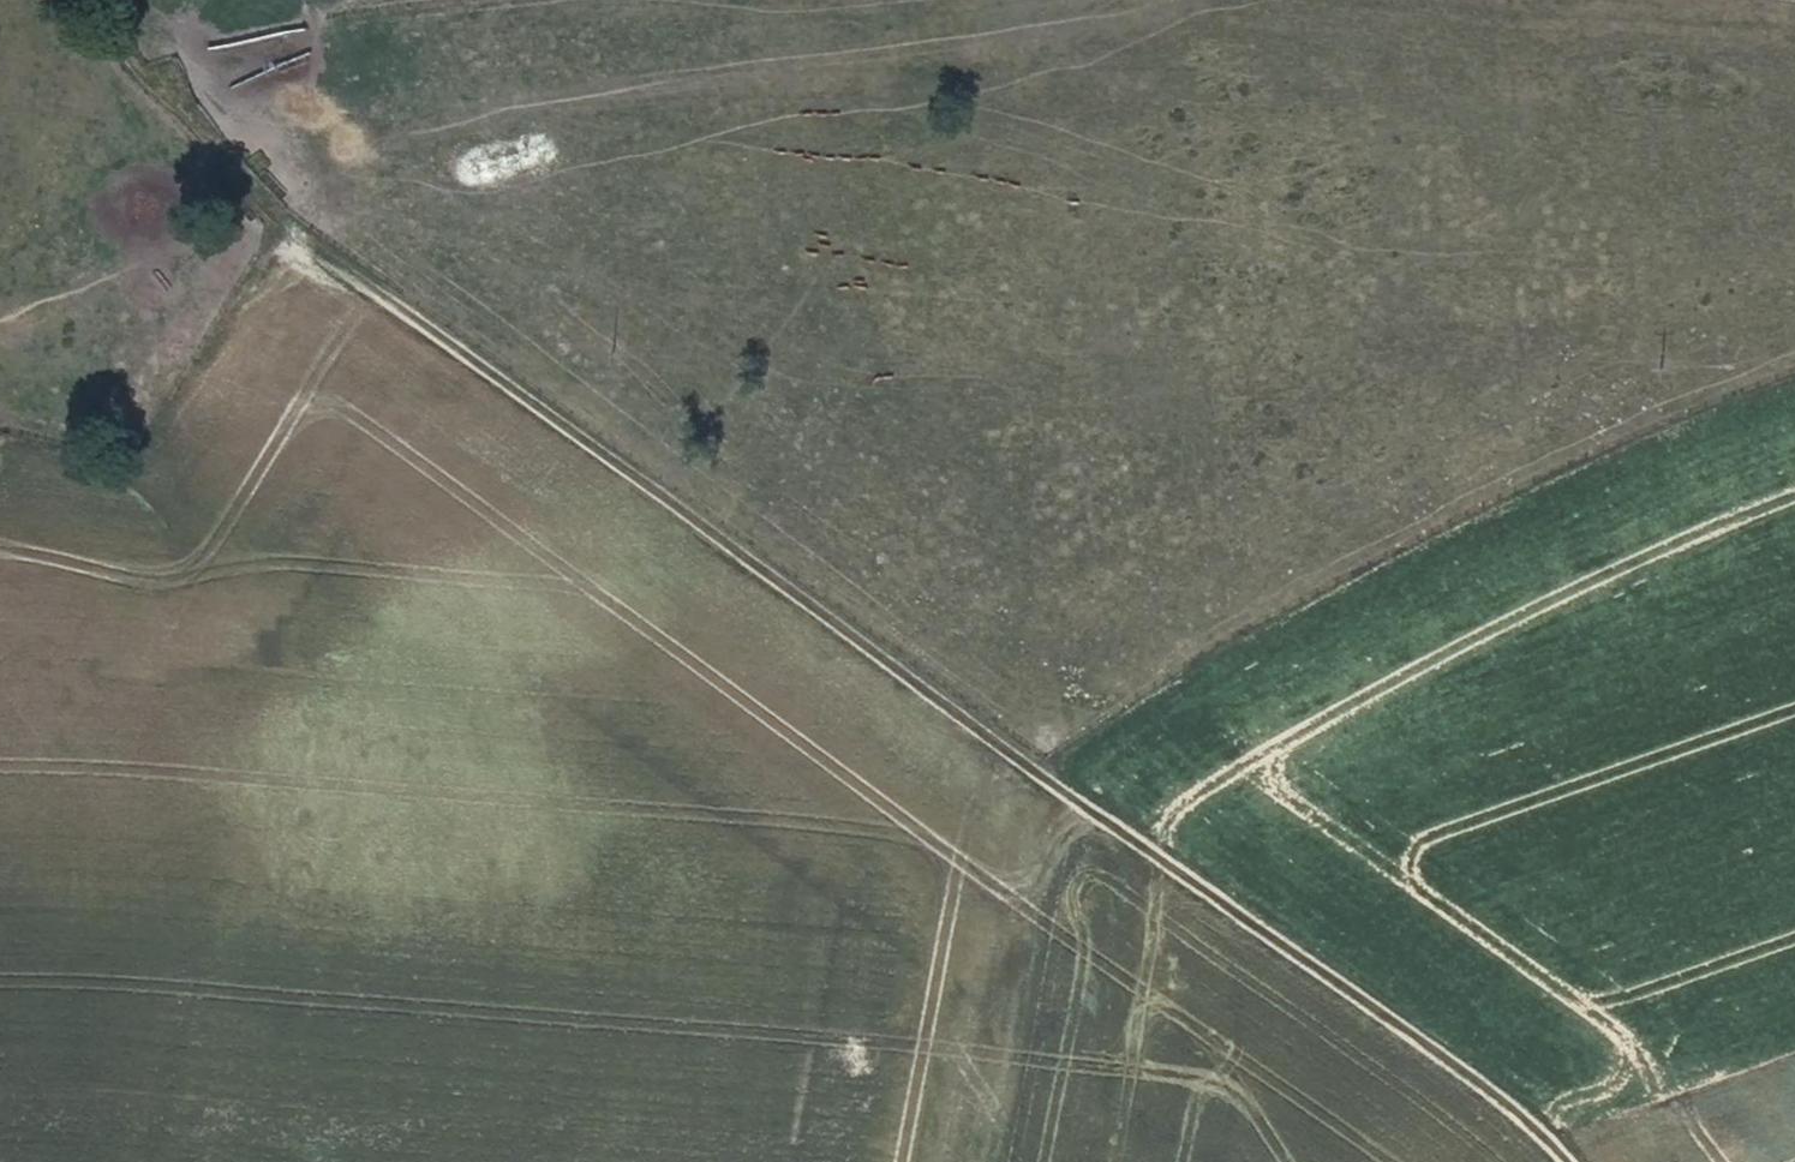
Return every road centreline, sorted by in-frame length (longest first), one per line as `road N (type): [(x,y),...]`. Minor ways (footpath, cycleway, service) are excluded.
road 1 (track): [(1561,1161),(1532,1129),(1408,1036),(288,234),(179,105),(106,0)]

